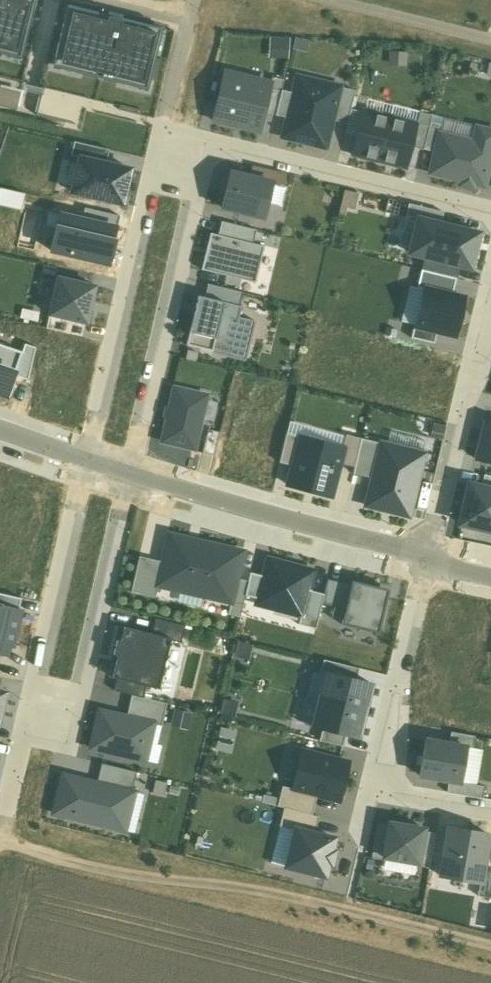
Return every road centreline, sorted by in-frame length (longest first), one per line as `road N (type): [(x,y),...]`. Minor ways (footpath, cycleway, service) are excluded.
road 1 (residential): [(206,143),(132,478)]
road 2 (residential): [(84,462),(160,145)]
road 3 (residential): [(132,478),(427,564)]
road 4 (residential): [(206,143),(490,211)]
road 5 (residential): [(132,478),(83,698),(31,686)]
road 6 (residential): [(490,295),(427,564)]
road 7 (residential): [(31,686),(84,462)]
road 8 (residential): [(427,564),(378,749),(387,782)]
road 9 (residential): [(4,814),(31,686)]
road 10 (residential): [(160,145),(187,25)]

